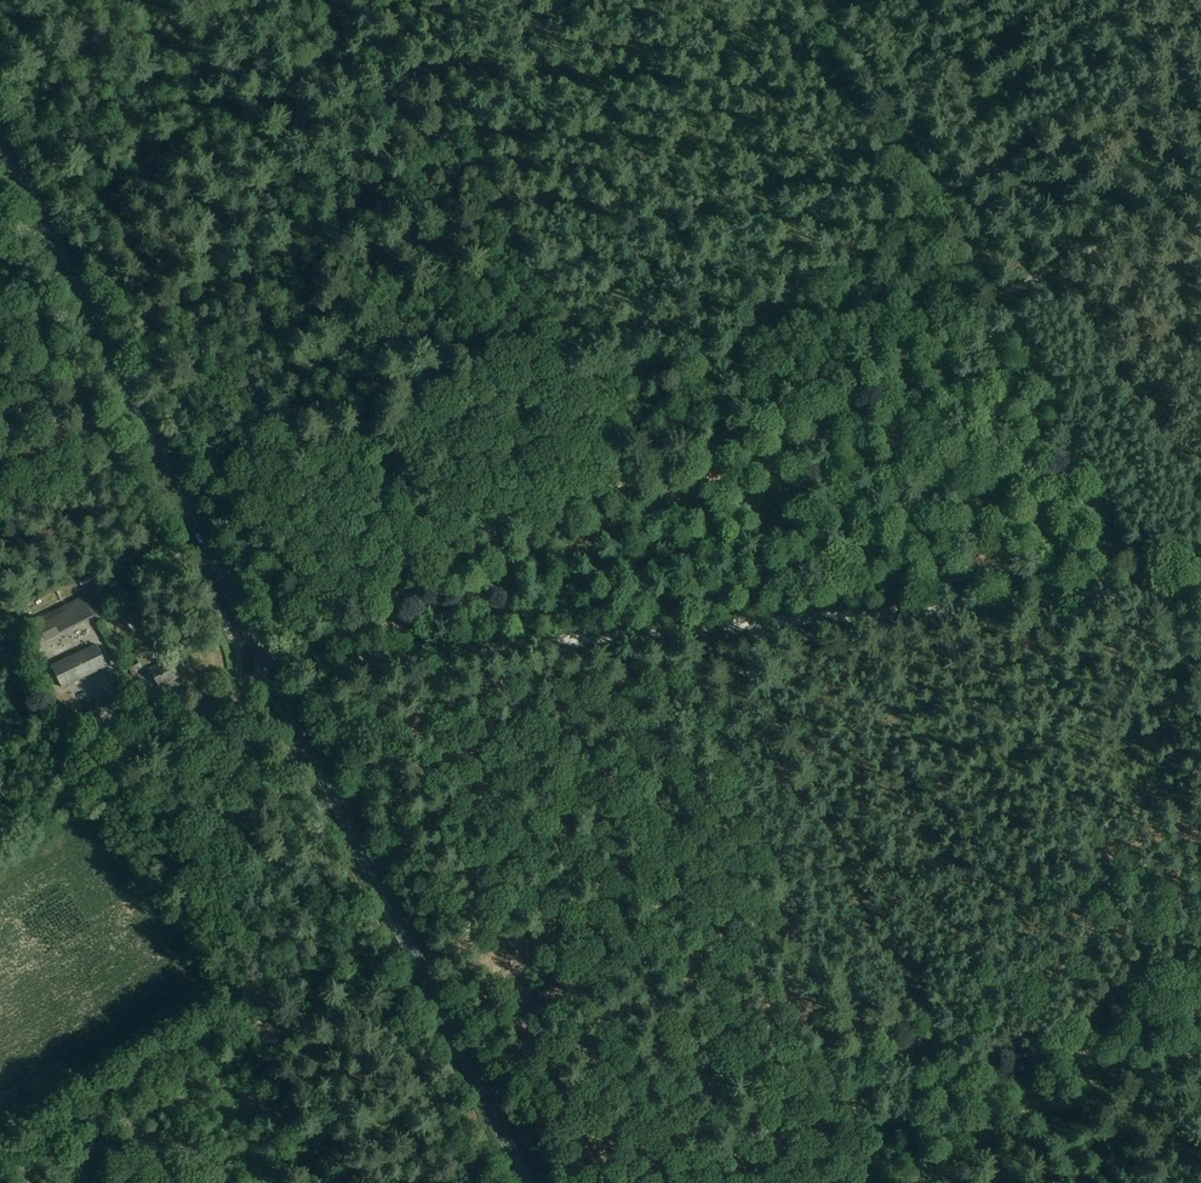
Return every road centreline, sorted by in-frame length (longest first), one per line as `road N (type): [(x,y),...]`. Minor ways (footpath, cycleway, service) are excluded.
road 1 (track): [(298,658),(997,300),(821,0)]
road 2 (track): [(309,658),(1200,586)]
road 3 (track): [(309,658),(0,48)]
road 4 (track): [(1200,195),(997,300),(1200,691)]
road 5 (primary): [(271,672),(0,132)]
road 6 (track): [(579,1182),(309,658)]
road 7 (primary): [(527,1182),(271,672)]
road 8 (track): [(895,1182),(1200,1023)]
road 9 (track): [(0,835),(240,689)]

